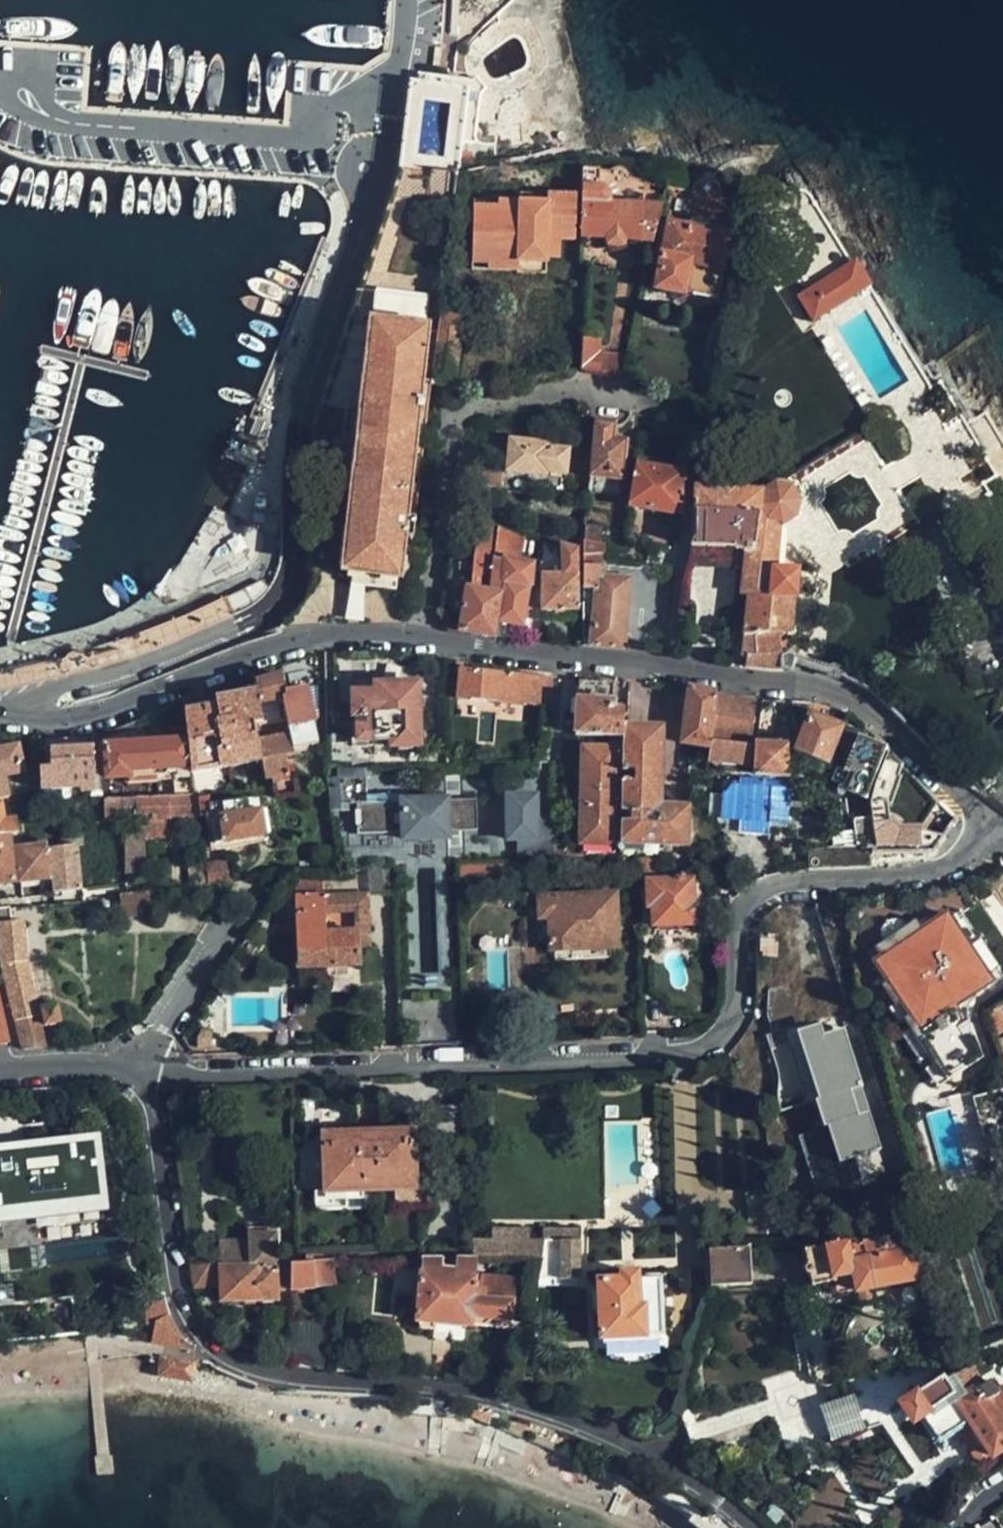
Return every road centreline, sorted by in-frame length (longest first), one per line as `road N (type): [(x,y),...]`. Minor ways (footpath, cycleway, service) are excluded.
road 1 (residential): [(17,713),(65,716),(115,705),(292,640),(394,635),(813,692),(866,709),(992,826)]
road 2 (residential): [(992,826),(921,877),(765,888),(742,919),(727,1022),(702,1048),(645,1061),(188,1077),(149,1071)]
road 3 (residential): [(739,1527),(649,1463),(550,1416),(424,1389),(278,1378),(223,1357),(193,1326),(178,1295),(149,1071)]
road 4 (unclassified): [(17,713),(60,688),(258,614),(282,595),(294,565),(300,421),(368,203),(367,167)]
road 5 (residential): [(149,1071),(0,1069)]

